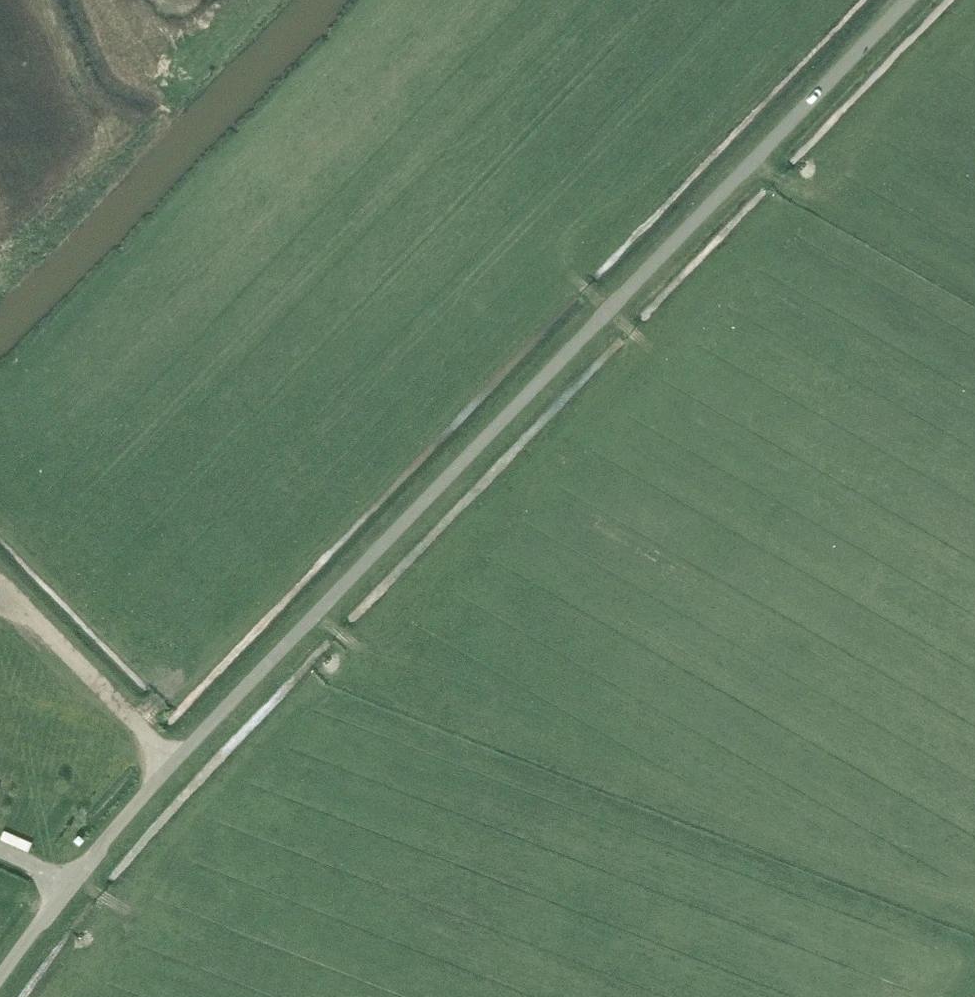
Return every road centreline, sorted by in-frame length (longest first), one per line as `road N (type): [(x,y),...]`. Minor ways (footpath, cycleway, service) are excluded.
road 1 (unclassified): [(0,983),(170,759),(911,0)]

